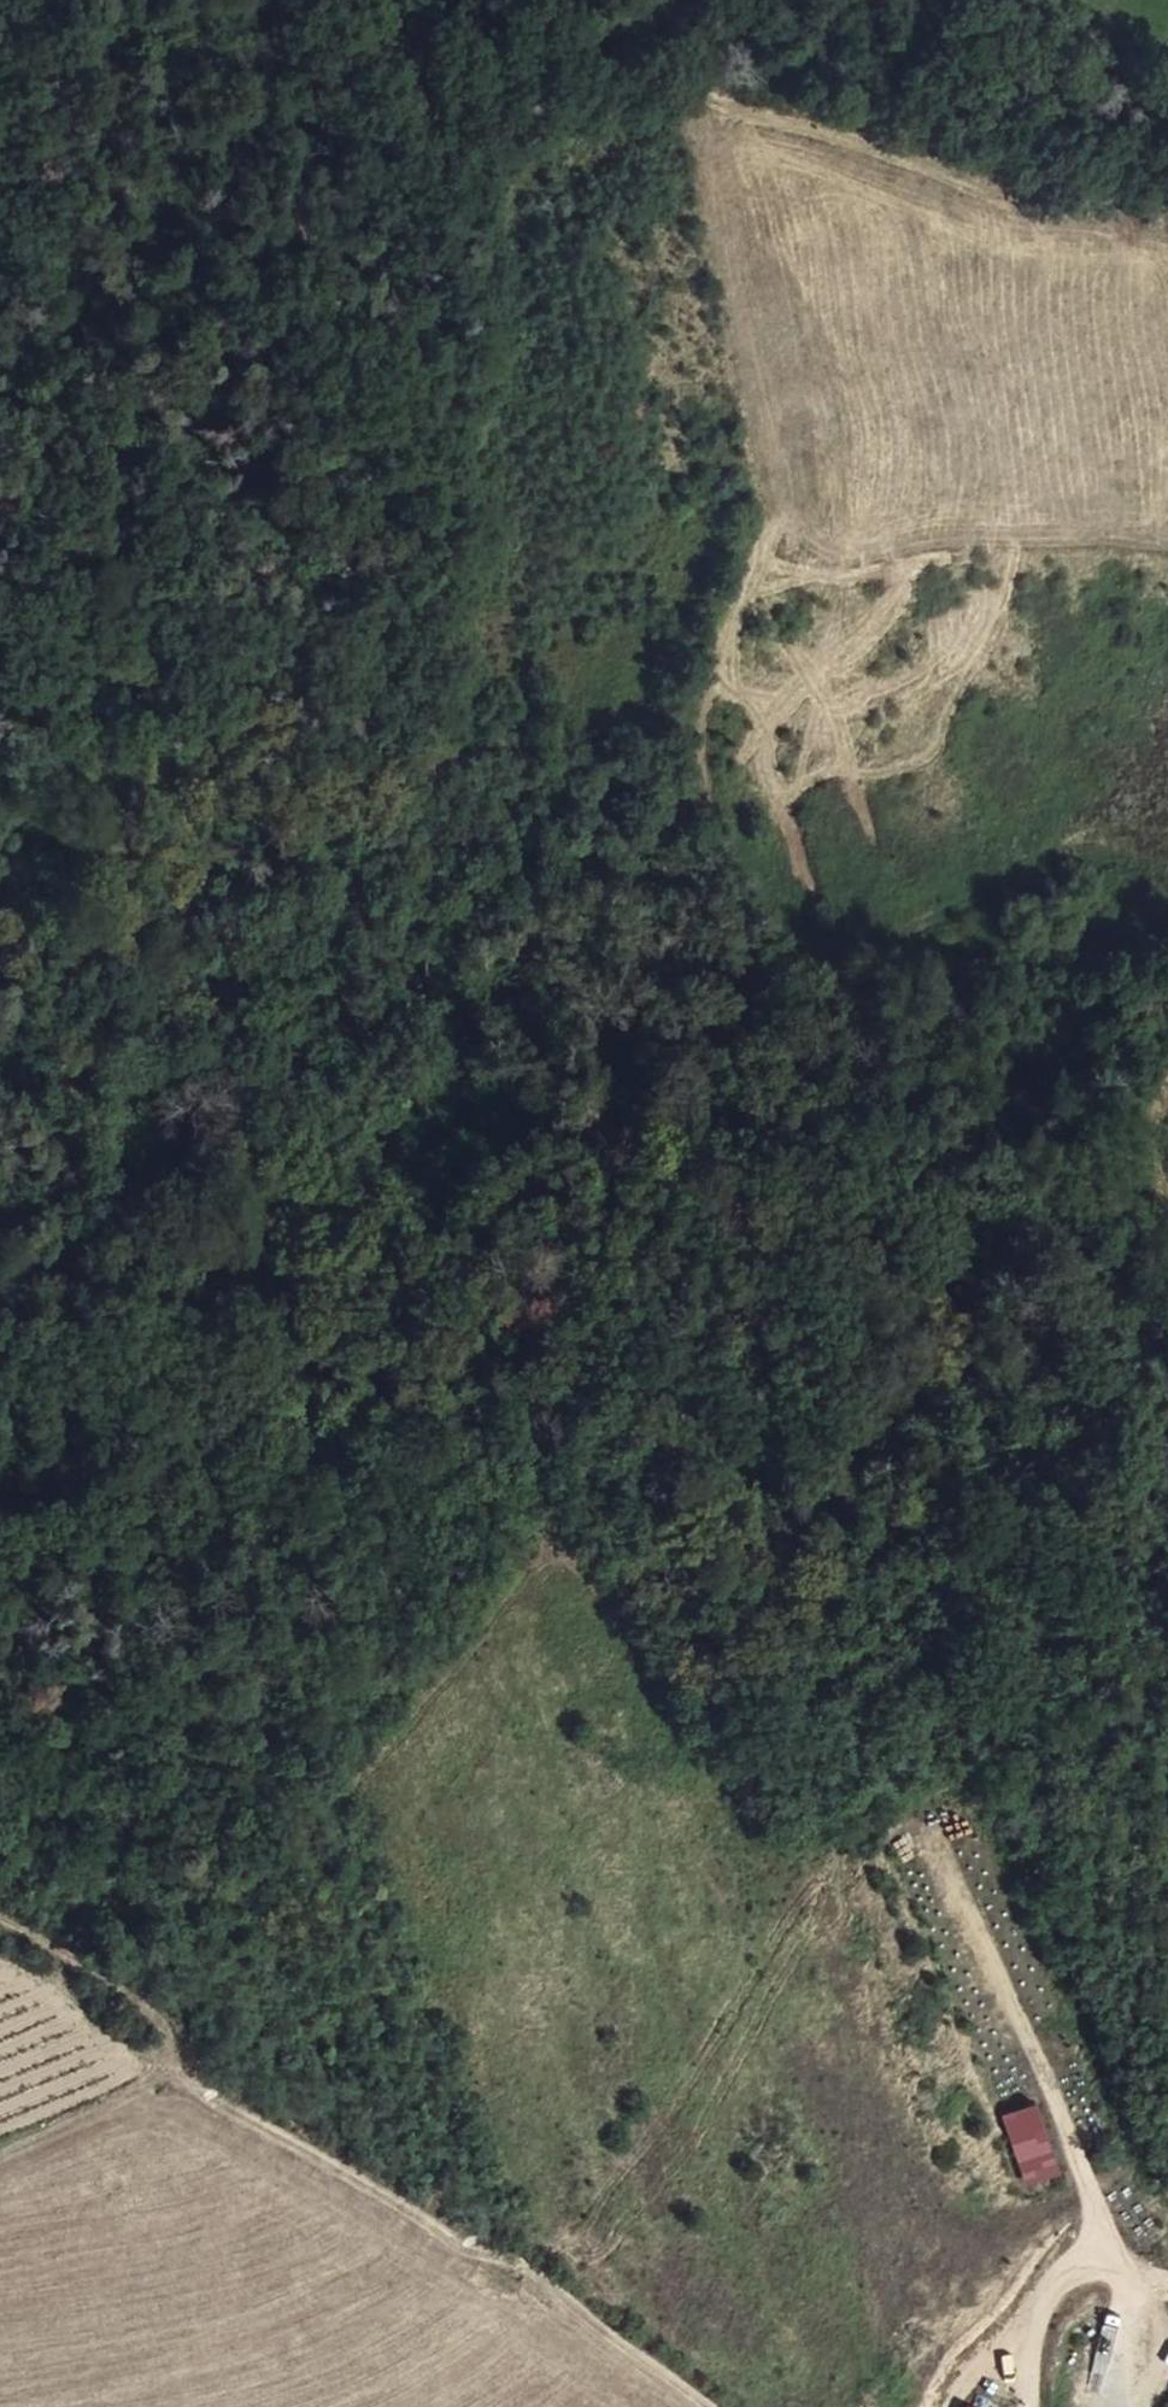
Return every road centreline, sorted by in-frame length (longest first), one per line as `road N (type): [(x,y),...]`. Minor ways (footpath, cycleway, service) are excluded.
road 1 (track): [(701,2406),(515,2261),(0,1967)]

